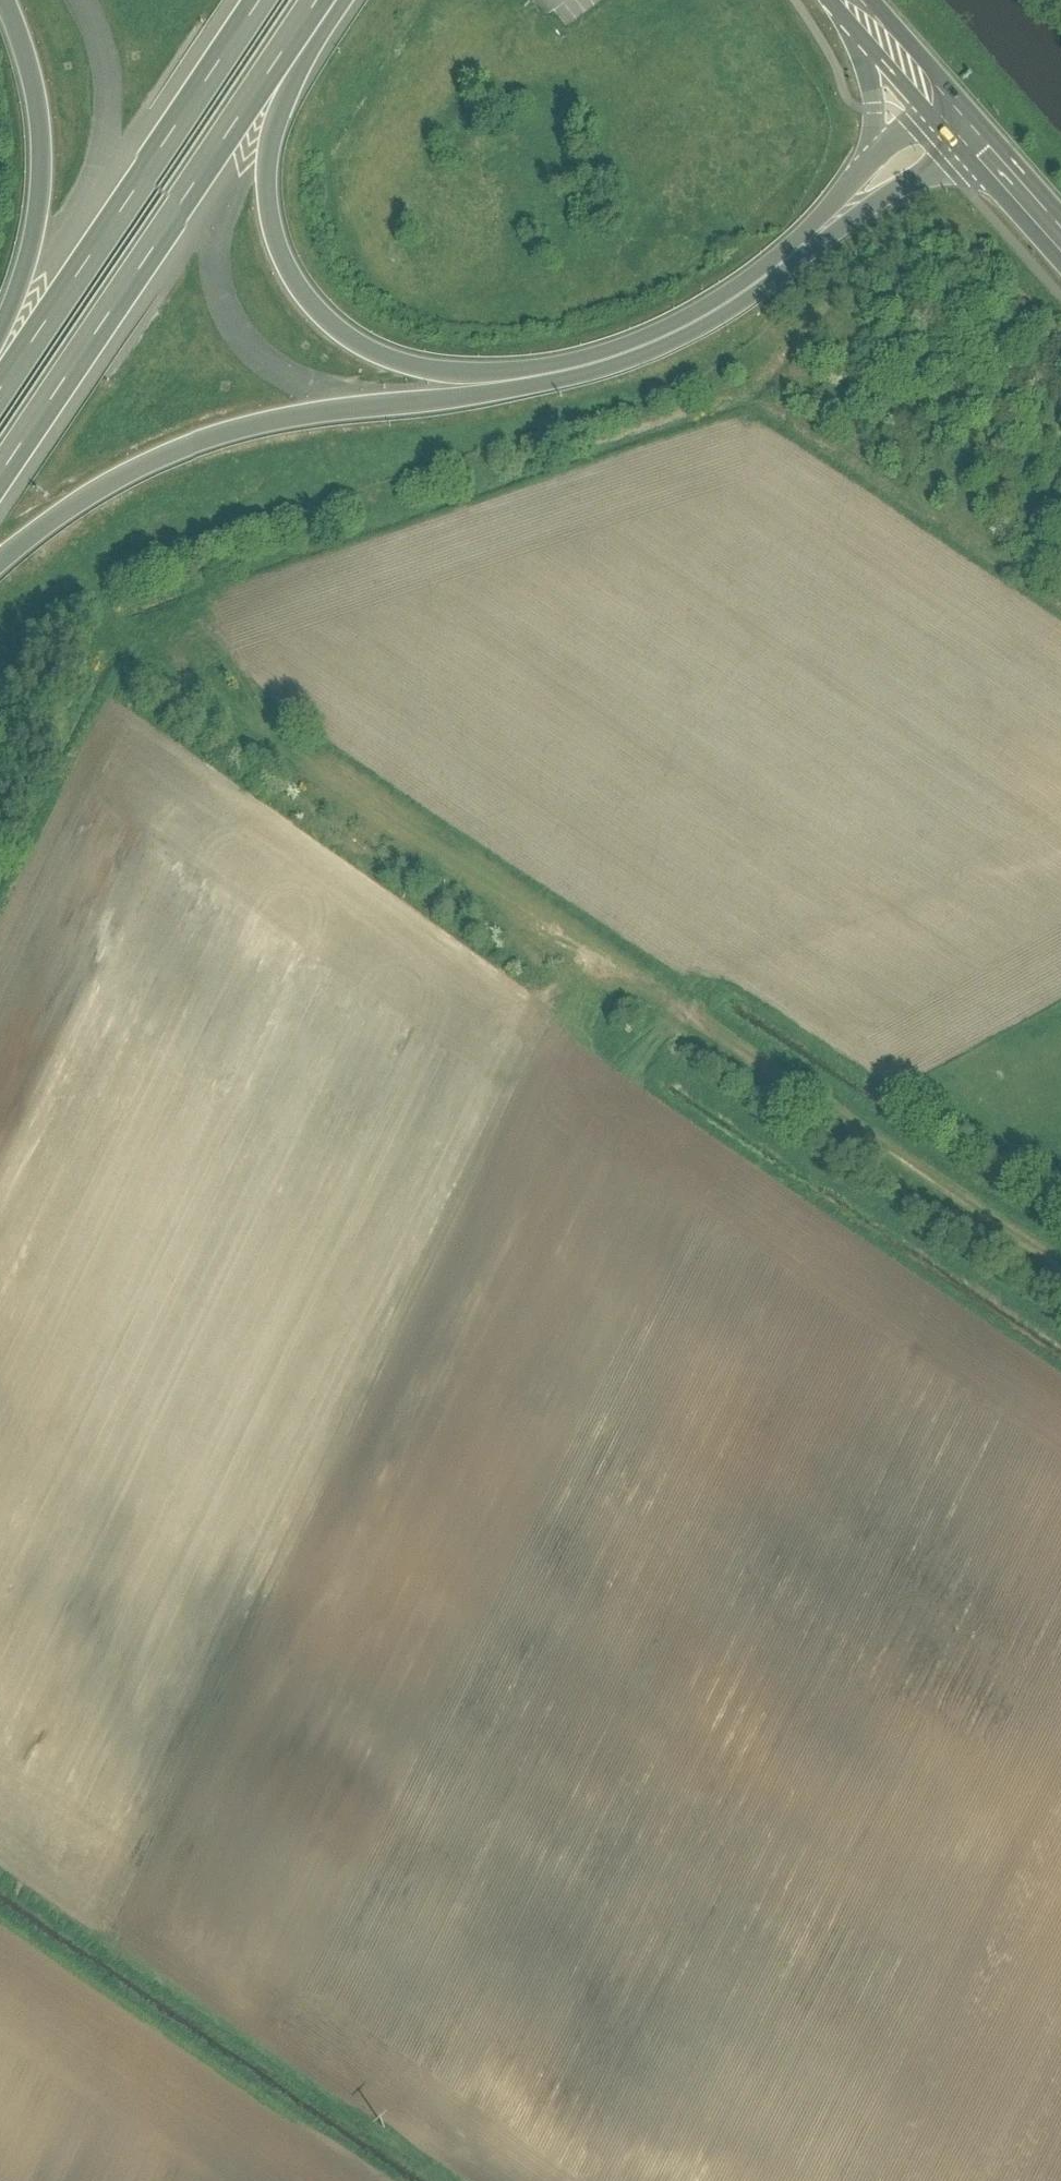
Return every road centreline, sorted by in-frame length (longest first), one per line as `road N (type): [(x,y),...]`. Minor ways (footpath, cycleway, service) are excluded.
road 1 (track): [(1060,1264),(101,627)]
road 2 (motorway): [(0,561),(84,502),(210,444),(280,426),(560,389),(630,366),(712,326),(968,133)]
road 3 (motorway): [(870,167),(783,253),(712,309),(642,347),(571,370),(512,378),(401,371),(340,344),(287,277),(269,223),(267,167),(281,62)]
road 4 (motorway): [(0,480),(281,62)]
road 5 (motorway): [(266,0),(8,382)]
road 6 (motorway): [(1,0),(37,118),(41,165),(8,382)]
road 7 (motorway): [(873,25),(879,111),(870,167)]
road 8 (primary): [(968,133),(1060,239)]

